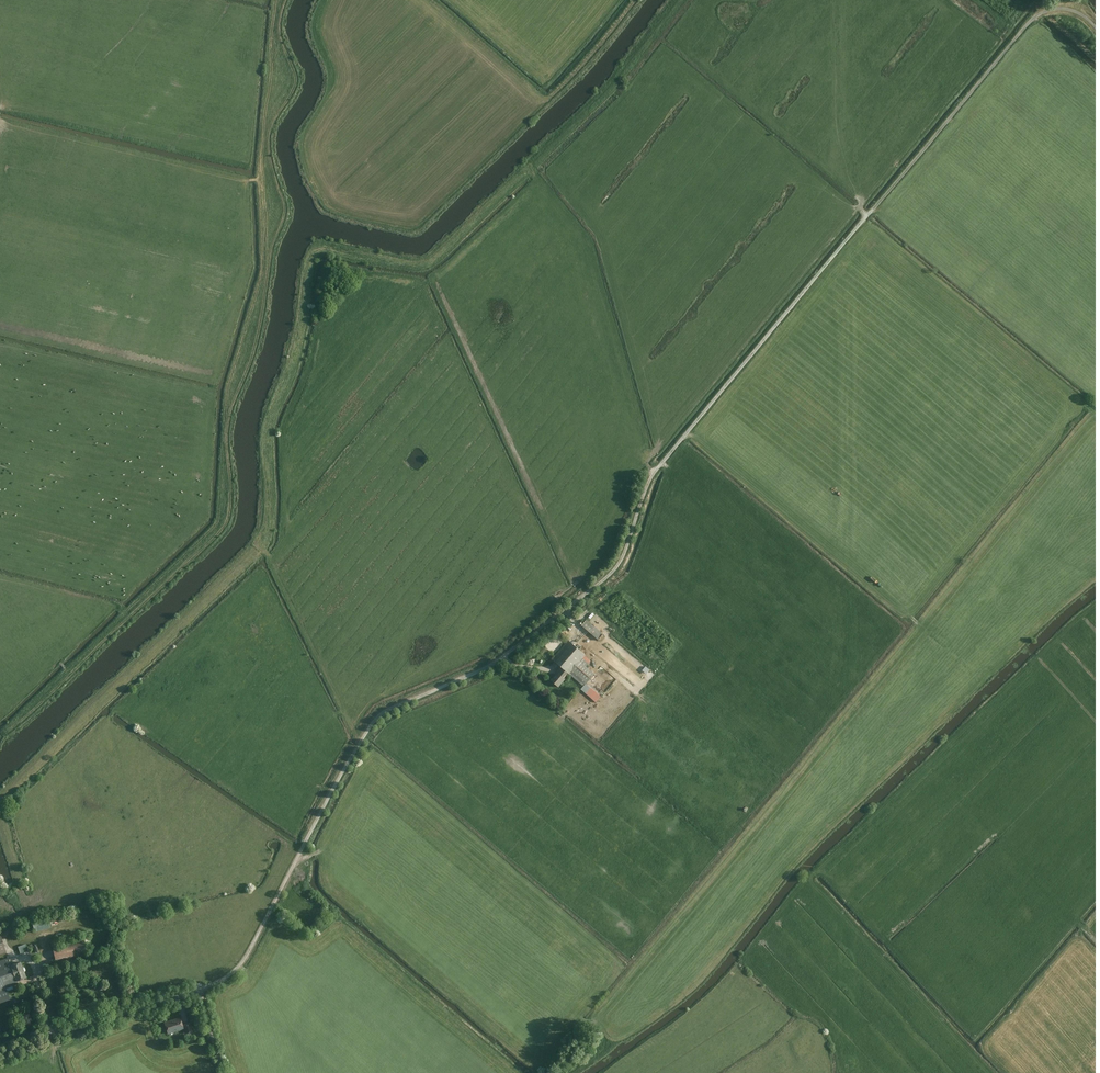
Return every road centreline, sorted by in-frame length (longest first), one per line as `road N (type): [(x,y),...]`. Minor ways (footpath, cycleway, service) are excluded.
road 1 (unclassified): [(199,992),(239,965),(372,723),(499,660),(610,574),(653,472),(1025,26),(1063,8),(1083,15),(1099,34)]
road 2 (unclassified): [(0,1053),(199,992)]

